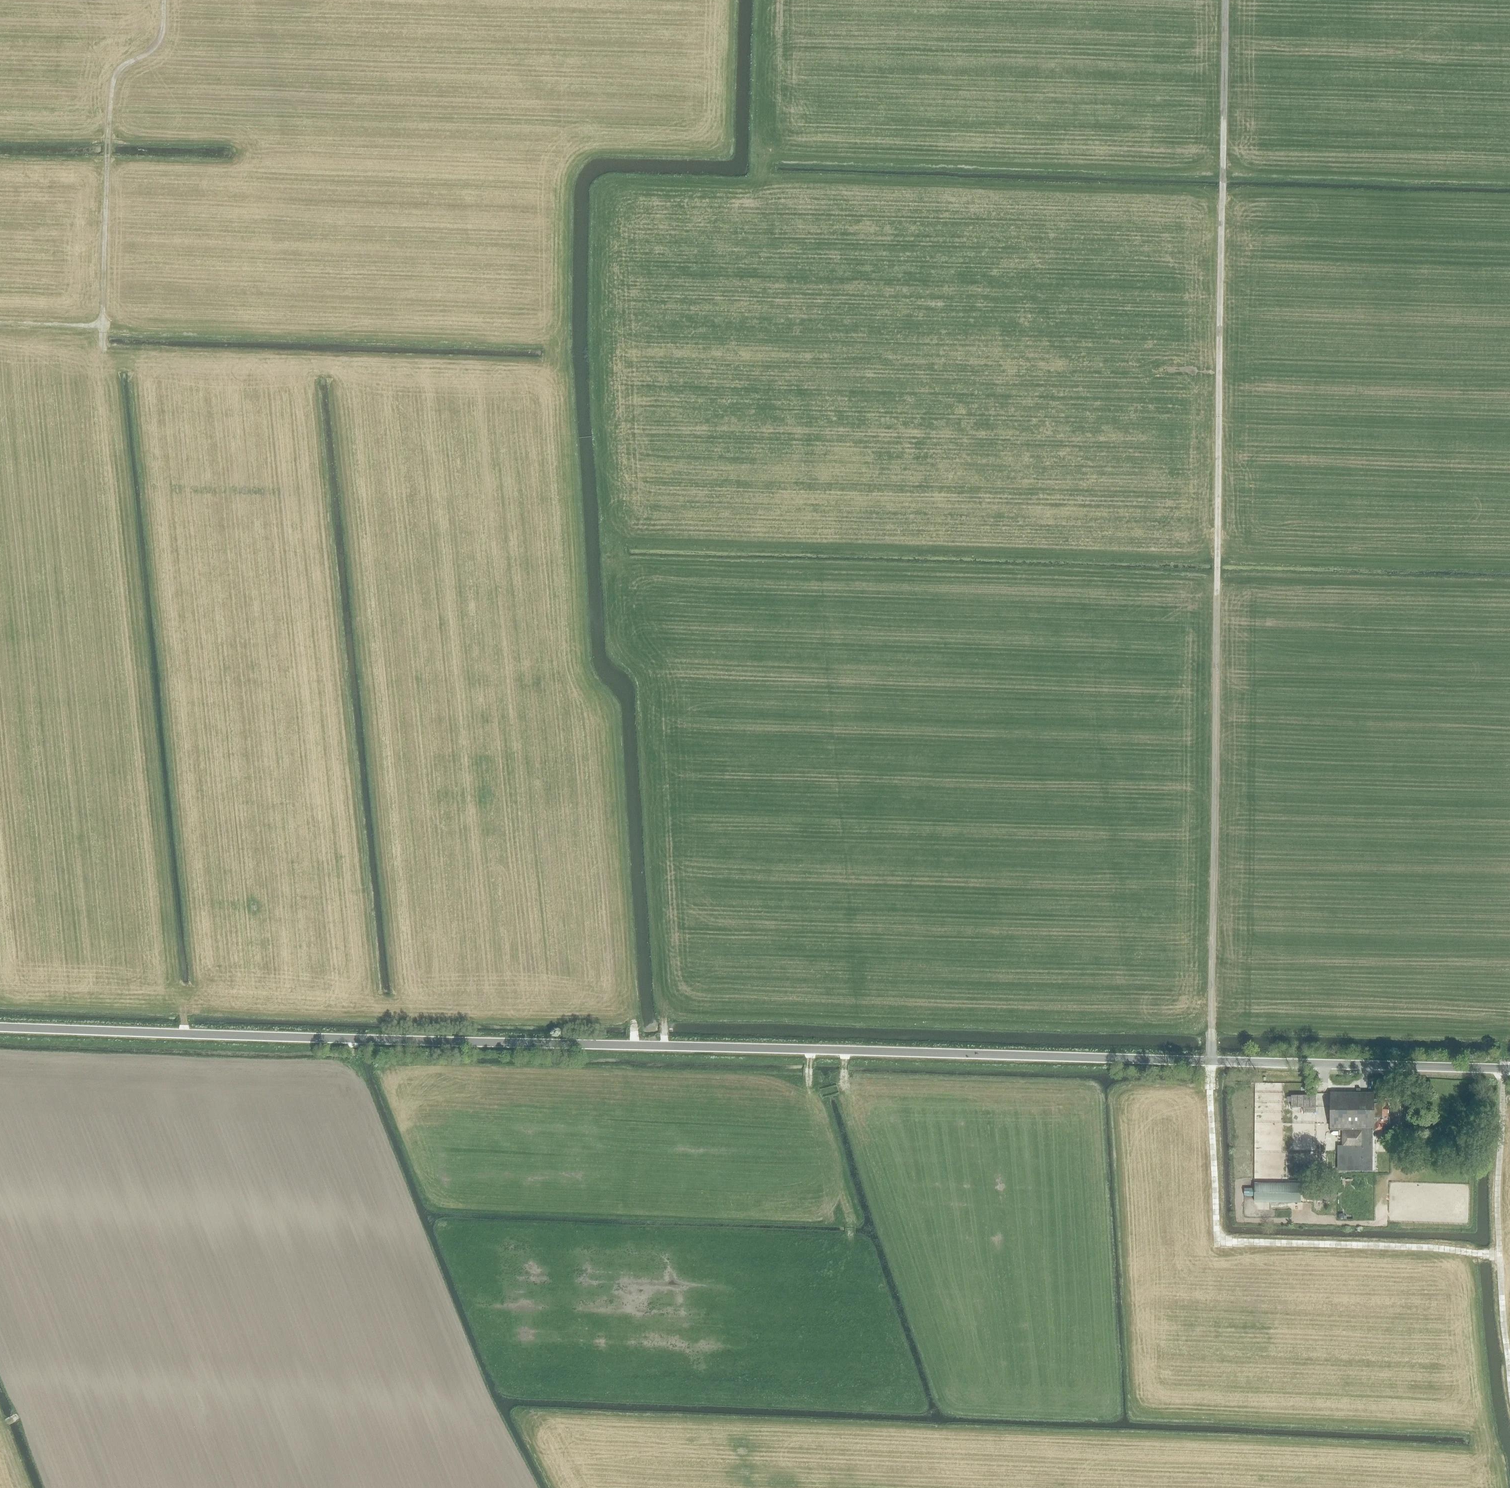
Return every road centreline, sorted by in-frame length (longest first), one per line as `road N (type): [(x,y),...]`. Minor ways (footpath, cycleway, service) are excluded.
road 1 (tertiary): [(1210,1061),(0,1027)]
road 2 (track): [(1210,1061),(1226,0)]
road 3 (track): [(1210,1061),(1217,1241),(1499,1254)]
road 4 (track): [(163,0),(161,41),(119,68),(113,85),(103,349)]
road 5 (track): [(1503,1069),(1498,1207),(1509,1374)]
road 6 (tertiary): [(1210,1061),(1509,1069)]

